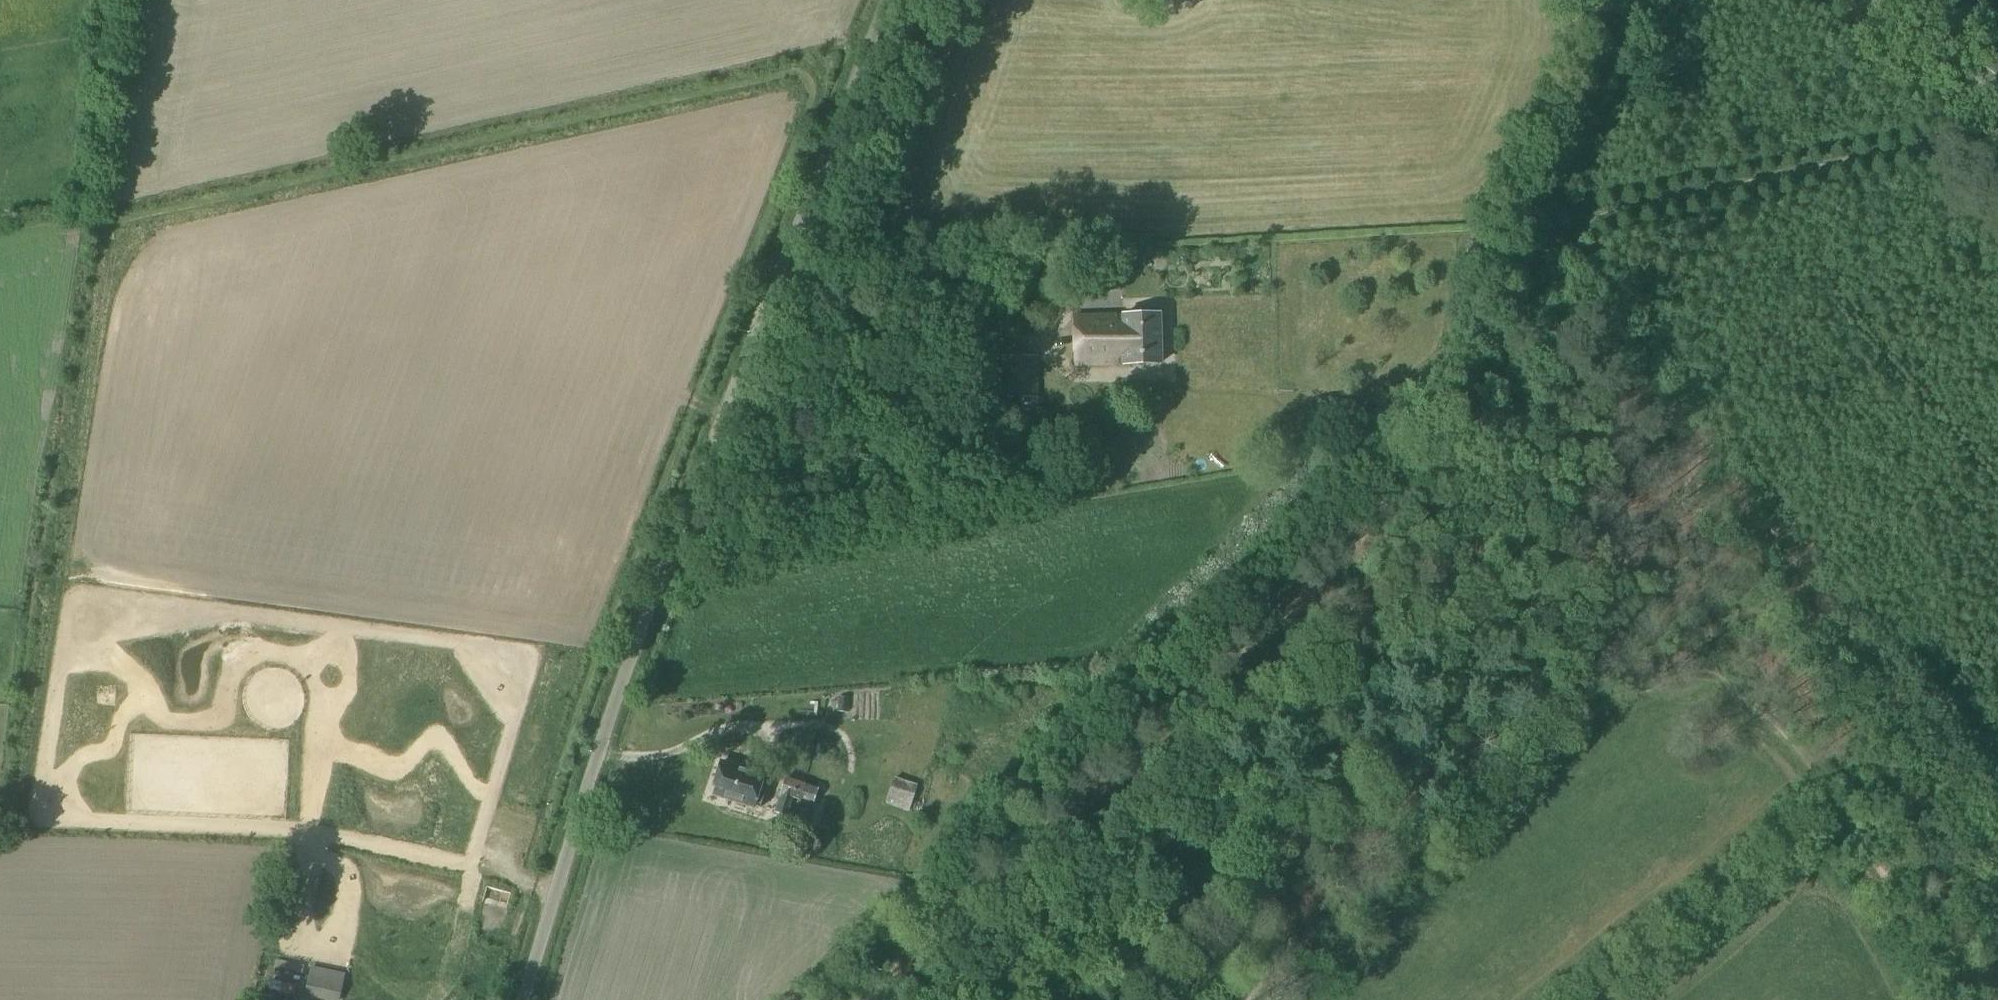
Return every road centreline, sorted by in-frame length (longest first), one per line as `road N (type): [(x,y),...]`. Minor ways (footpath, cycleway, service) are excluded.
road 1 (unclassified): [(532,999),(662,609),(885,0)]
road 2 (secondary): [(1997,91),(1879,0)]

